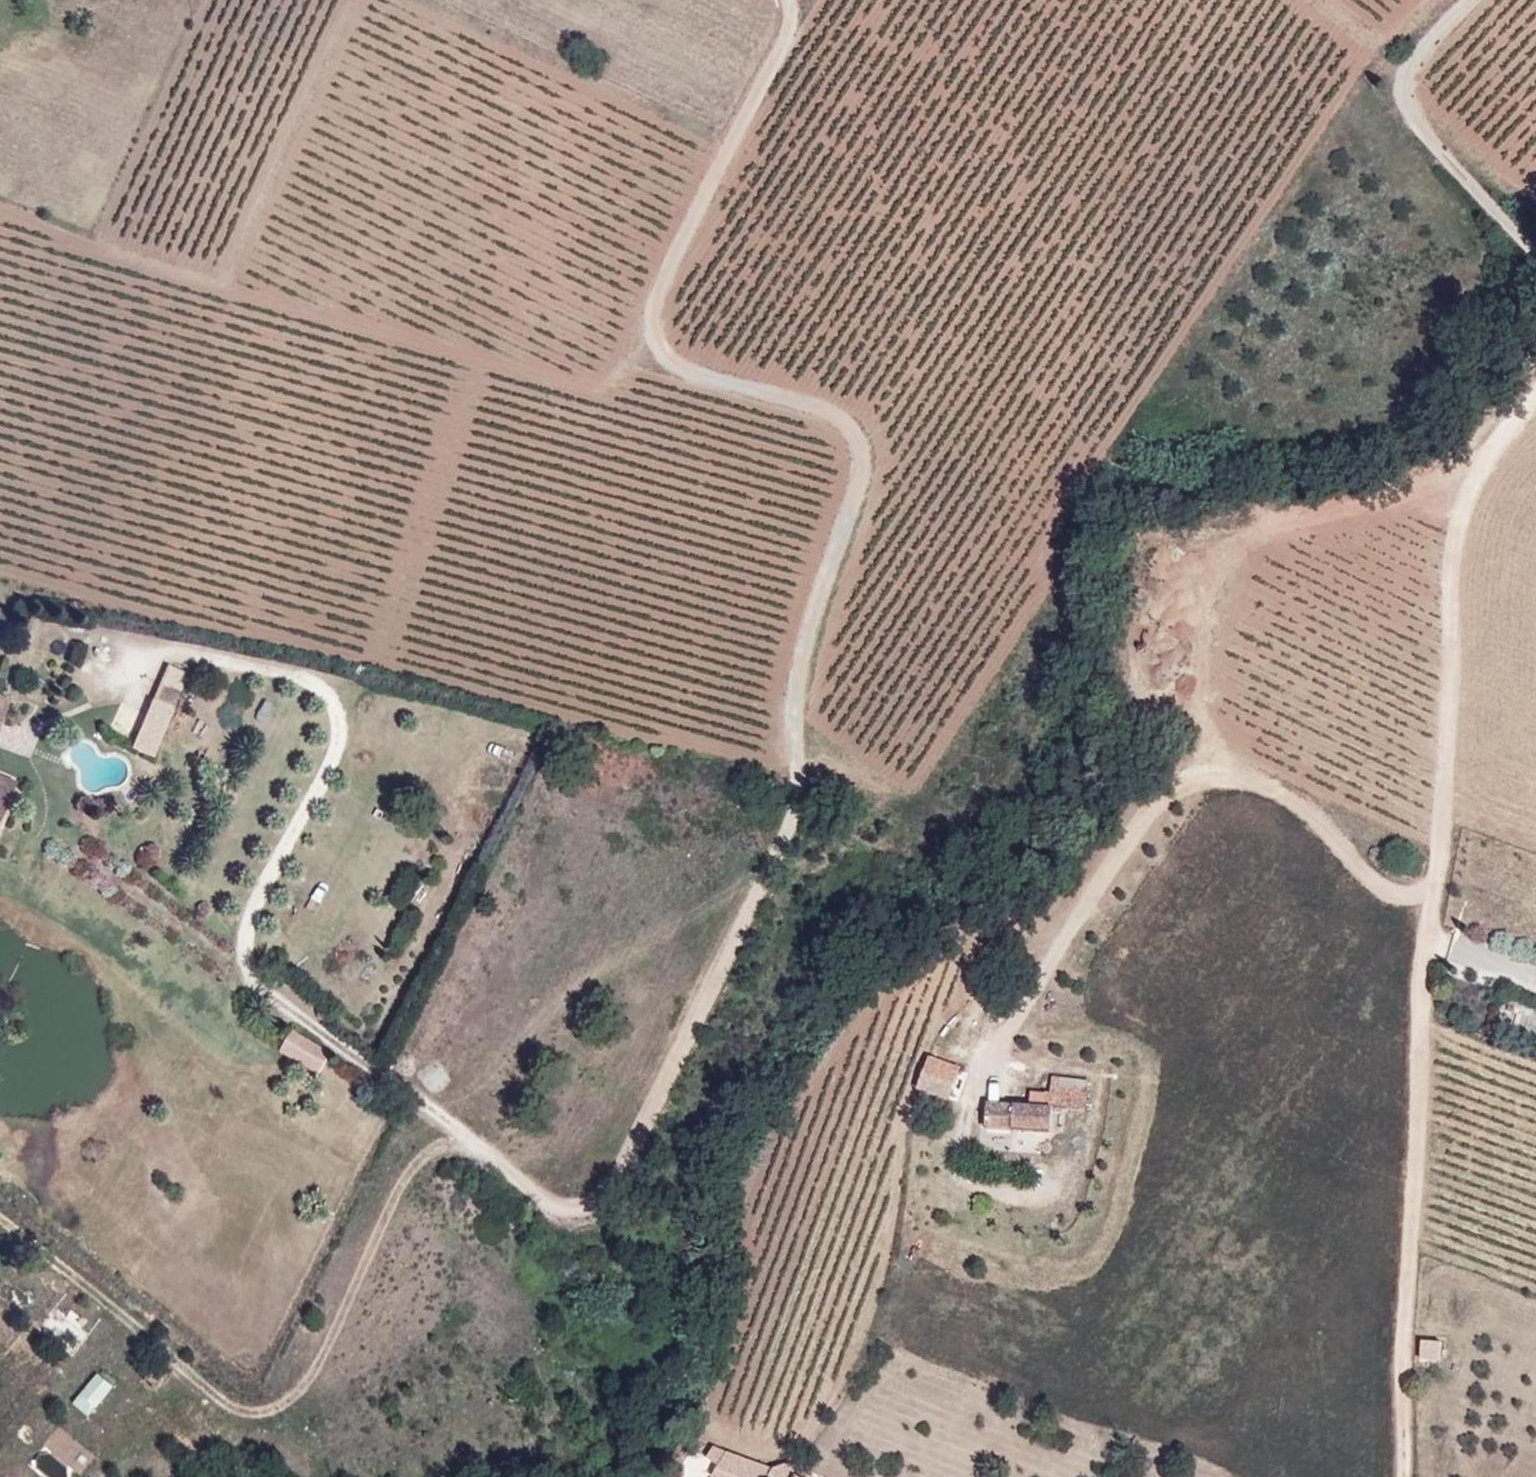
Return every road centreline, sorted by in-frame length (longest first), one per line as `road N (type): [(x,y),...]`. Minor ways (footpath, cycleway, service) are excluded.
road 1 (track): [(784,0),(786,20),(656,297),(657,338),(686,372),(849,420),(864,464),(794,694),(794,837),(619,1197),(584,1218),(552,1210),(470,1143)]
road 2 (track): [(1404,1476),(1404,1325),(1463,503),(1503,426),(1535,399)]
road 3 (track): [(144,646),(306,672),(338,716),(343,750),(246,922),(248,961),(279,1010),(470,1143)]
road 4 (track): [(0,1219),(218,1398),(248,1413),(286,1408),(414,1170),(470,1143)]
road 5 (unclassified): [(1478,0),(1417,59),(1401,94),(1430,144),(1535,255)]

